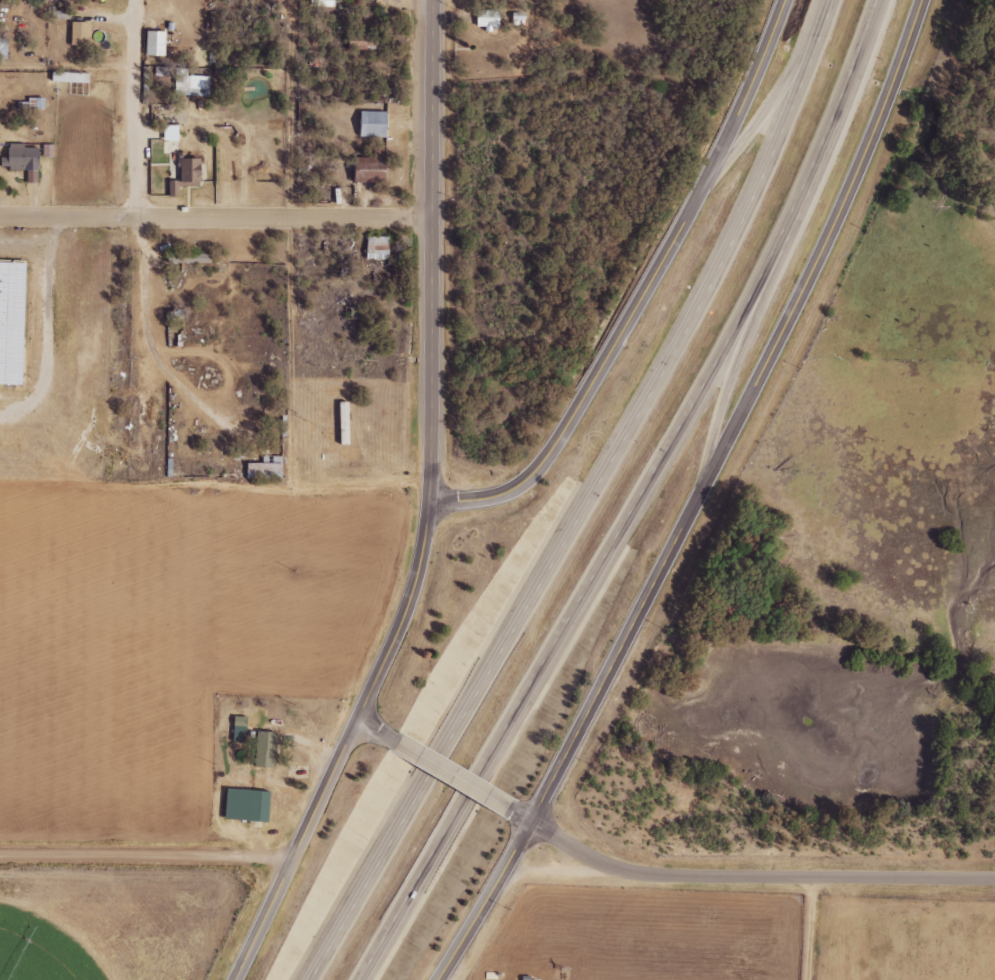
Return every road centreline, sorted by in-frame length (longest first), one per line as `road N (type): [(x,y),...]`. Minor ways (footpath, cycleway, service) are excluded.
road 1 (motorway): [(833,0),(772,185),(636,441),(319,979)]
road 2 (motorway): [(373,979),(598,603),(775,252),(877,0)]
road 3 (tertiary): [(684,523),(850,187),(921,0)]
road 4 (tertiary): [(433,979),(531,822),(684,523)]
road 5 (secondary): [(431,500),(432,0)]
road 6 (residential): [(994,889),(655,877),(602,863),(531,822)]
road 7 (residential): [(0,217),(432,219)]
road 8 (tertiary): [(431,500),(508,492),(531,475),(691,210)]
road 9 (residential): [(291,859),(0,856)]
road 10 (motorway): [(684,523),(775,252)]
road 11 (motorway): [(820,0),(777,93),(691,210)]
road 12 (secondary): [(359,718),(409,605),(431,500)]
road 13 (tertiary): [(691,210),(784,0)]
road 14 (residential): [(138,219),(139,0)]
road 15 (tertiary): [(359,718),(291,859)]
road 16 (tertiary): [(291,859),(230,979)]
road 17 (secondary): [(507,807),(398,742)]

